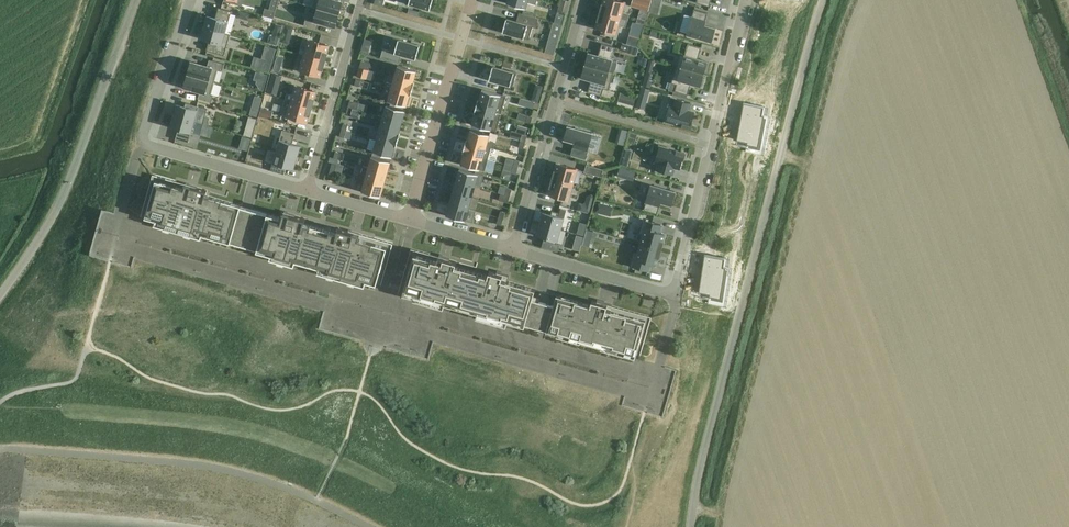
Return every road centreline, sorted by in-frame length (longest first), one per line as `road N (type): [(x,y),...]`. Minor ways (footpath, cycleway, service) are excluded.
road 1 (unclassified): [(692,526),(822,0)]
road 2 (unclassified): [(0,296),(48,226),(138,0)]
road 3 (residential): [(675,293),(747,0)]
road 4 (residential): [(583,0),(511,247)]
road 5 (residential): [(472,0),(410,218)]
road 6 (residential): [(362,0),(307,189)]
road 7 (residential): [(141,141),(307,189)]
road 8 (residential): [(511,247),(675,293)]
road 9 (residential): [(190,0),(141,141)]

